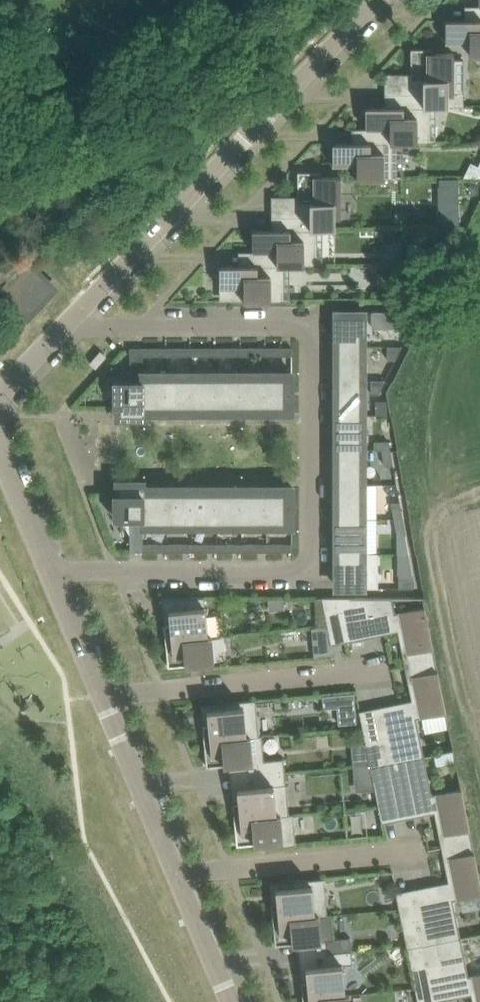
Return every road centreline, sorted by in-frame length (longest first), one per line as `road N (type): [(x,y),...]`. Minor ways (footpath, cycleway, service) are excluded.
road 1 (residential): [(50,571),(310,571),(310,326),(65,325)]
road 2 (residential): [(65,325),(374,0)]
road 3 (track): [(479,495),(415,518),(479,838)]
road 4 (residential): [(102,695),(383,669)]
road 5 (residential): [(177,874),(419,851)]
road 6 (residential): [(177,874),(102,695)]
road 7 (residential): [(231,1001),(177,874)]
road 8 (residential): [(102,695),(50,571)]
road 9 (residential): [(50,571),(0,452)]
road 10 (track): [(415,518),(397,391)]

